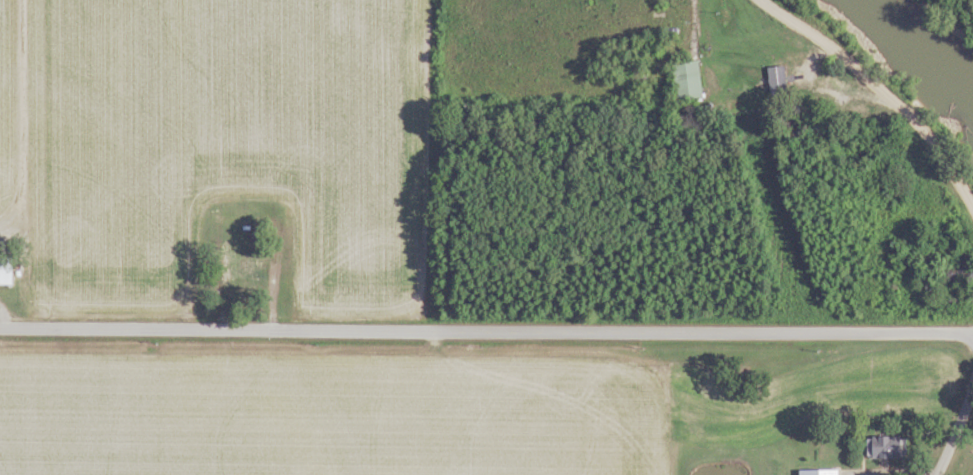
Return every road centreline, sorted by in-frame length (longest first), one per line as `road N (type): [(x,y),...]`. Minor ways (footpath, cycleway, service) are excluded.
road 1 (residential): [(972,334),(0,329)]
road 2 (residential): [(972,200),(929,134),(872,77),(760,0)]
road 3 (residential): [(21,0),(19,196),(0,226)]

